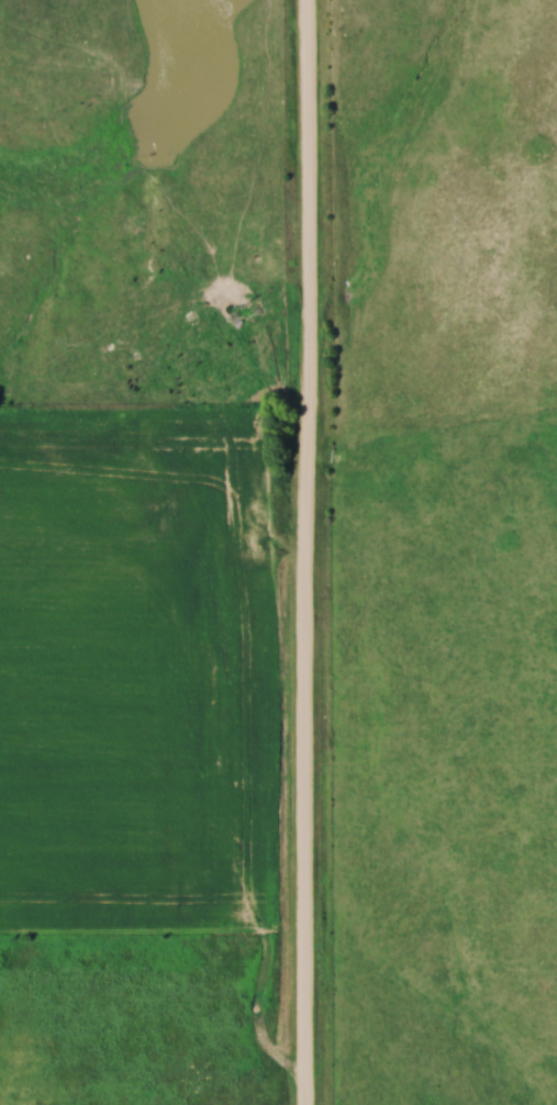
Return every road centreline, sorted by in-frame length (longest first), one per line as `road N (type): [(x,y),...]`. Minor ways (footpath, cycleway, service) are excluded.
road 1 (tertiary): [(300,0),(305,1104)]

